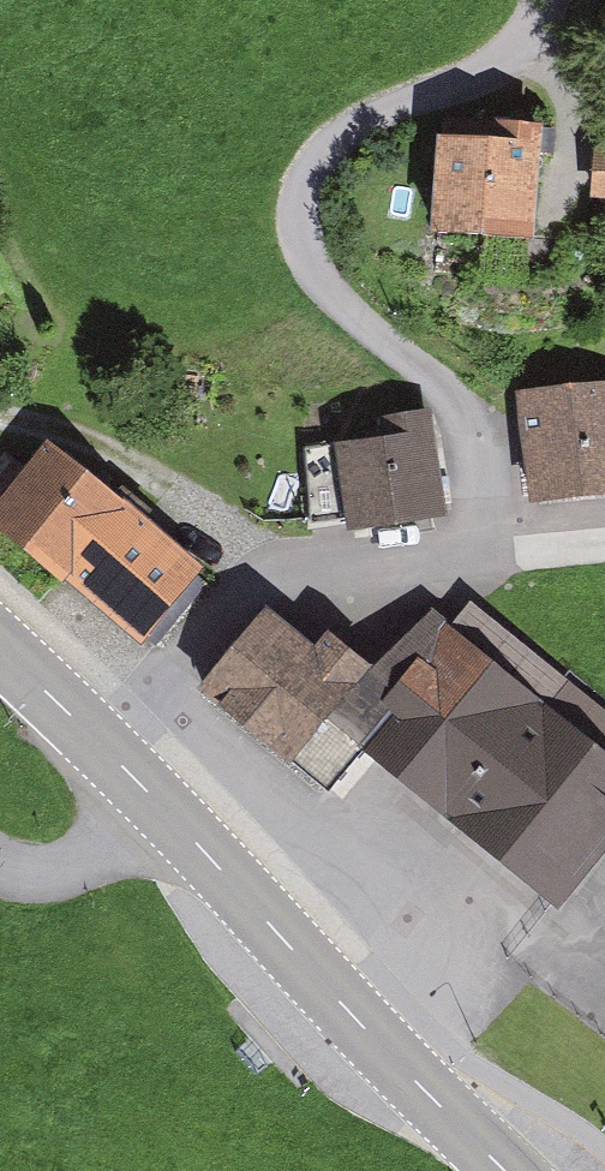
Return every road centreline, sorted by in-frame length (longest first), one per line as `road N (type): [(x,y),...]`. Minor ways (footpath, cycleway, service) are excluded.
road 1 (track): [(548,0),(546,56),(373,121),(310,181),(303,254),(482,441),(475,556)]
road 2 (secondary): [(502,1170),(103,743)]
road 3 (residential): [(103,743),(251,592),(335,569),(604,547)]
road 4 (secondary): [(103,743),(0,651)]

